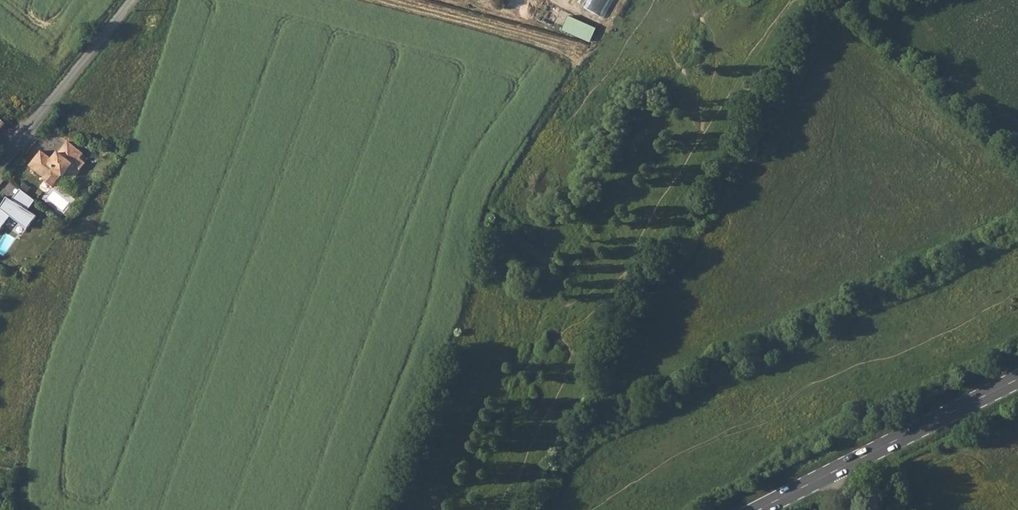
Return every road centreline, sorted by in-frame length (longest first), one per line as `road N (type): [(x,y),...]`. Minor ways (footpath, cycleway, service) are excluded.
road 1 (unclassified): [(0,165),(133,0)]
road 2 (primary): [(840,469),(1017,381)]

